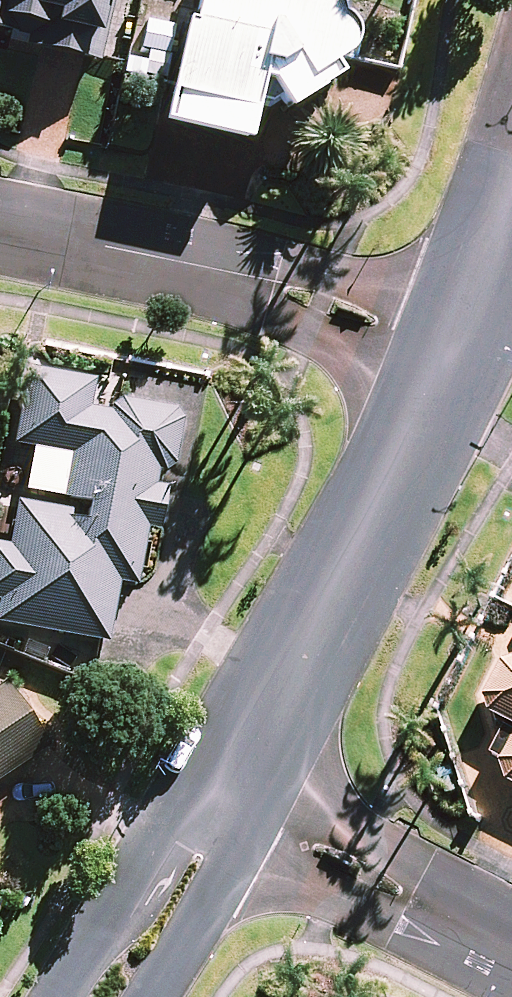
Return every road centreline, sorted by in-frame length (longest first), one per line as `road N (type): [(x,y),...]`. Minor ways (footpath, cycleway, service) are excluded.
road 1 (tertiary): [(233,803),(385,524),(469,338)]
road 2 (residential): [(0,231),(406,313),(469,338)]
road 3 (residential): [(233,803),(511,947)]
road 4 (tertiary): [(119,996),(233,803)]
road 5 (tertiary): [(469,338),(511,220)]

